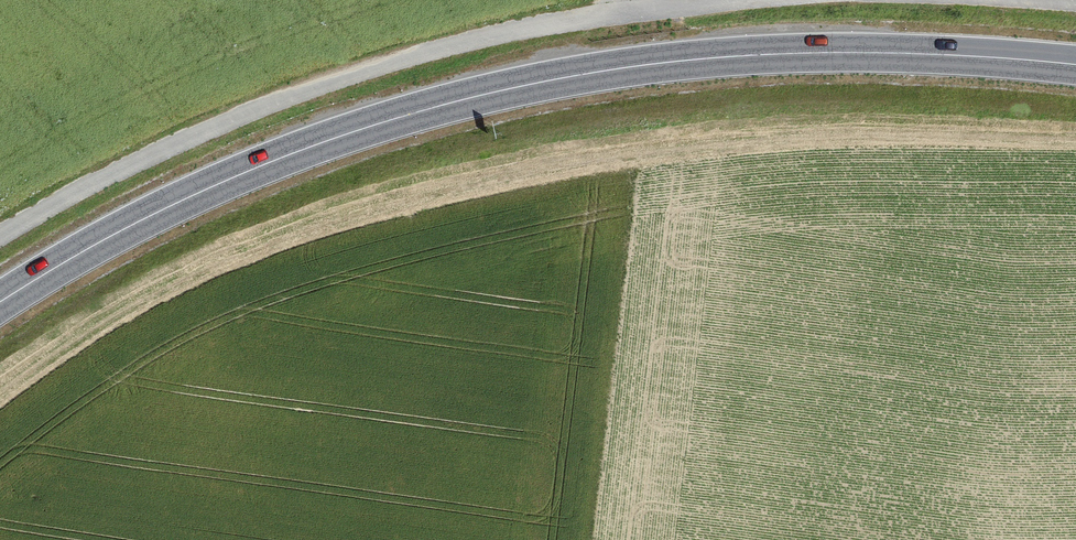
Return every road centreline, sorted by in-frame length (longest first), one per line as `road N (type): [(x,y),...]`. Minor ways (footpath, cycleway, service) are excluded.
road 1 (primary): [(1075,65),(763,54),(505,90),(375,124),(236,175),(0,302)]
road 2 (track): [(0,240),(174,144),(415,55),(525,27),(743,0)]

